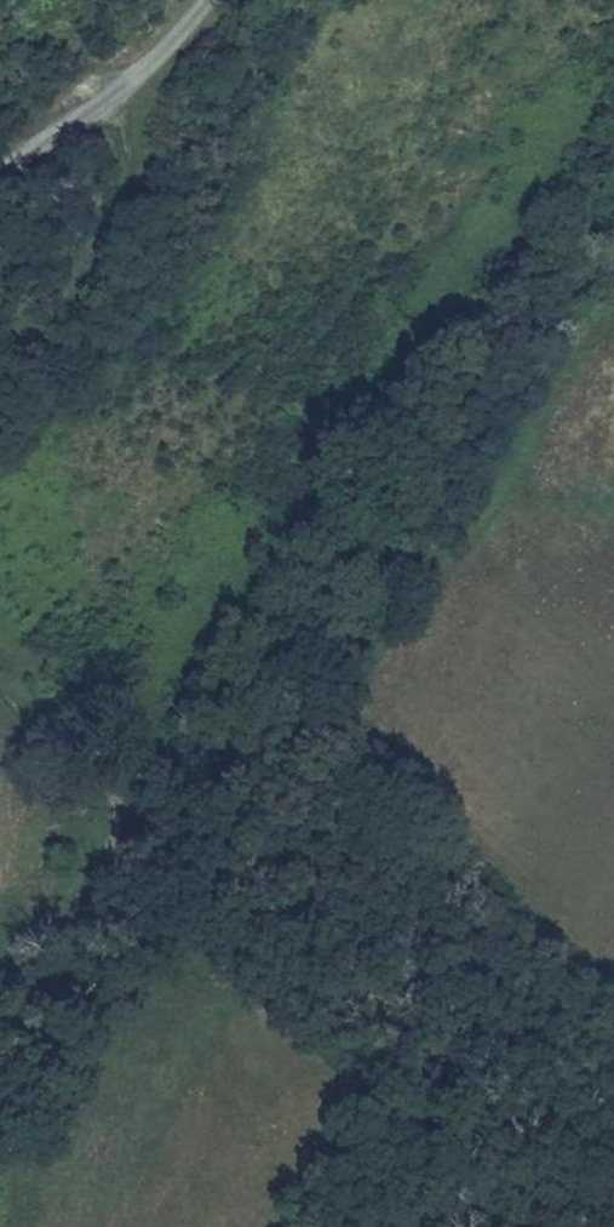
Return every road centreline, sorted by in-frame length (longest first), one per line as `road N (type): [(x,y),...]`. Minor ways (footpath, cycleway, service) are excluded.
road 1 (track): [(0,696),(368,986),(588,1226)]
road 2 (track): [(120,89),(132,135),(96,220),(0,371)]
road 3 (track): [(0,998),(110,845),(122,791)]
road 4 (unclassified): [(0,174),(120,89)]
road 5 (unclassified): [(120,89),(203,0)]

